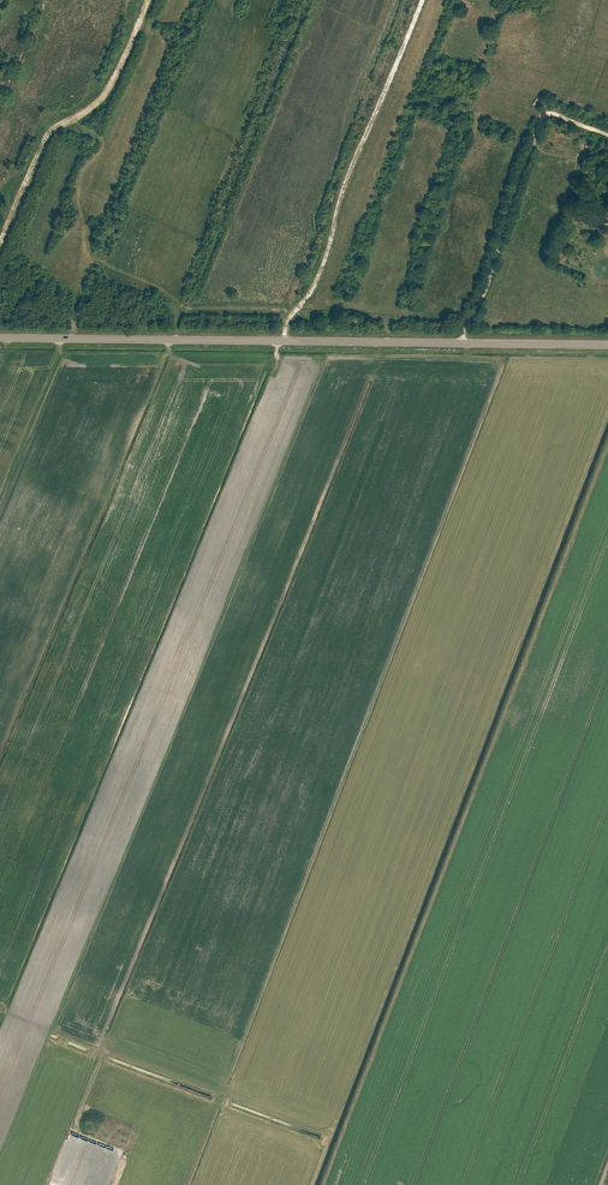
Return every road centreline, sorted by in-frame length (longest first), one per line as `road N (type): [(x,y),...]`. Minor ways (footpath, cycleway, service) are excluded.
road 1 (unclassified): [(607,345),(0,338)]
road 2 (track): [(71,119),(50,132),(0,244)]
road 3 (track): [(148,0),(108,89),(71,119)]

